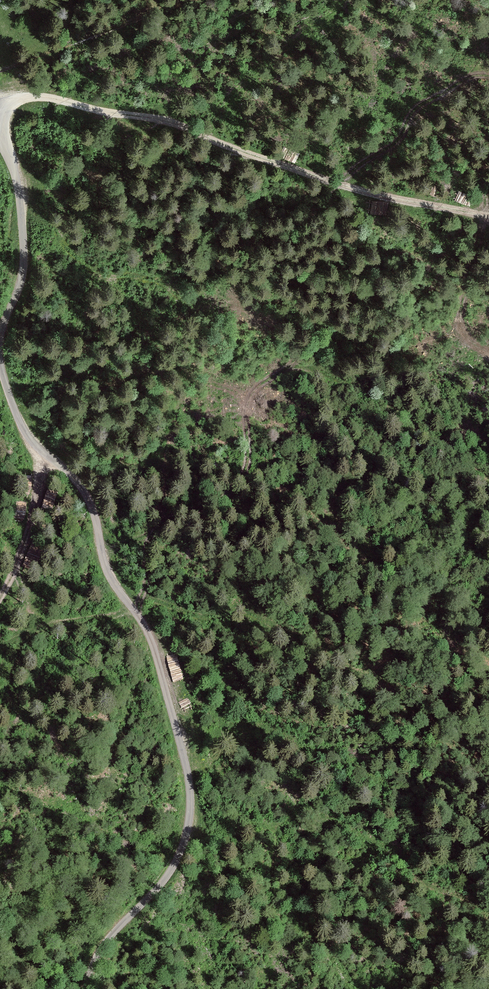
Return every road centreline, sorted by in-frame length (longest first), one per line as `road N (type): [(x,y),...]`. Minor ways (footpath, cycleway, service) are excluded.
road 1 (unclassified): [(85,988),(110,936),(178,858),(190,793),(151,639),(107,569),(85,493),(16,415),(0,358)]
road 2 (track): [(488,220),(343,188),(162,120),(46,96),(0,106)]
road 3 (unclassified): [(0,339),(24,264),(19,191),(0,142)]
road 4 (track): [(0,600),(15,576),(44,454)]

